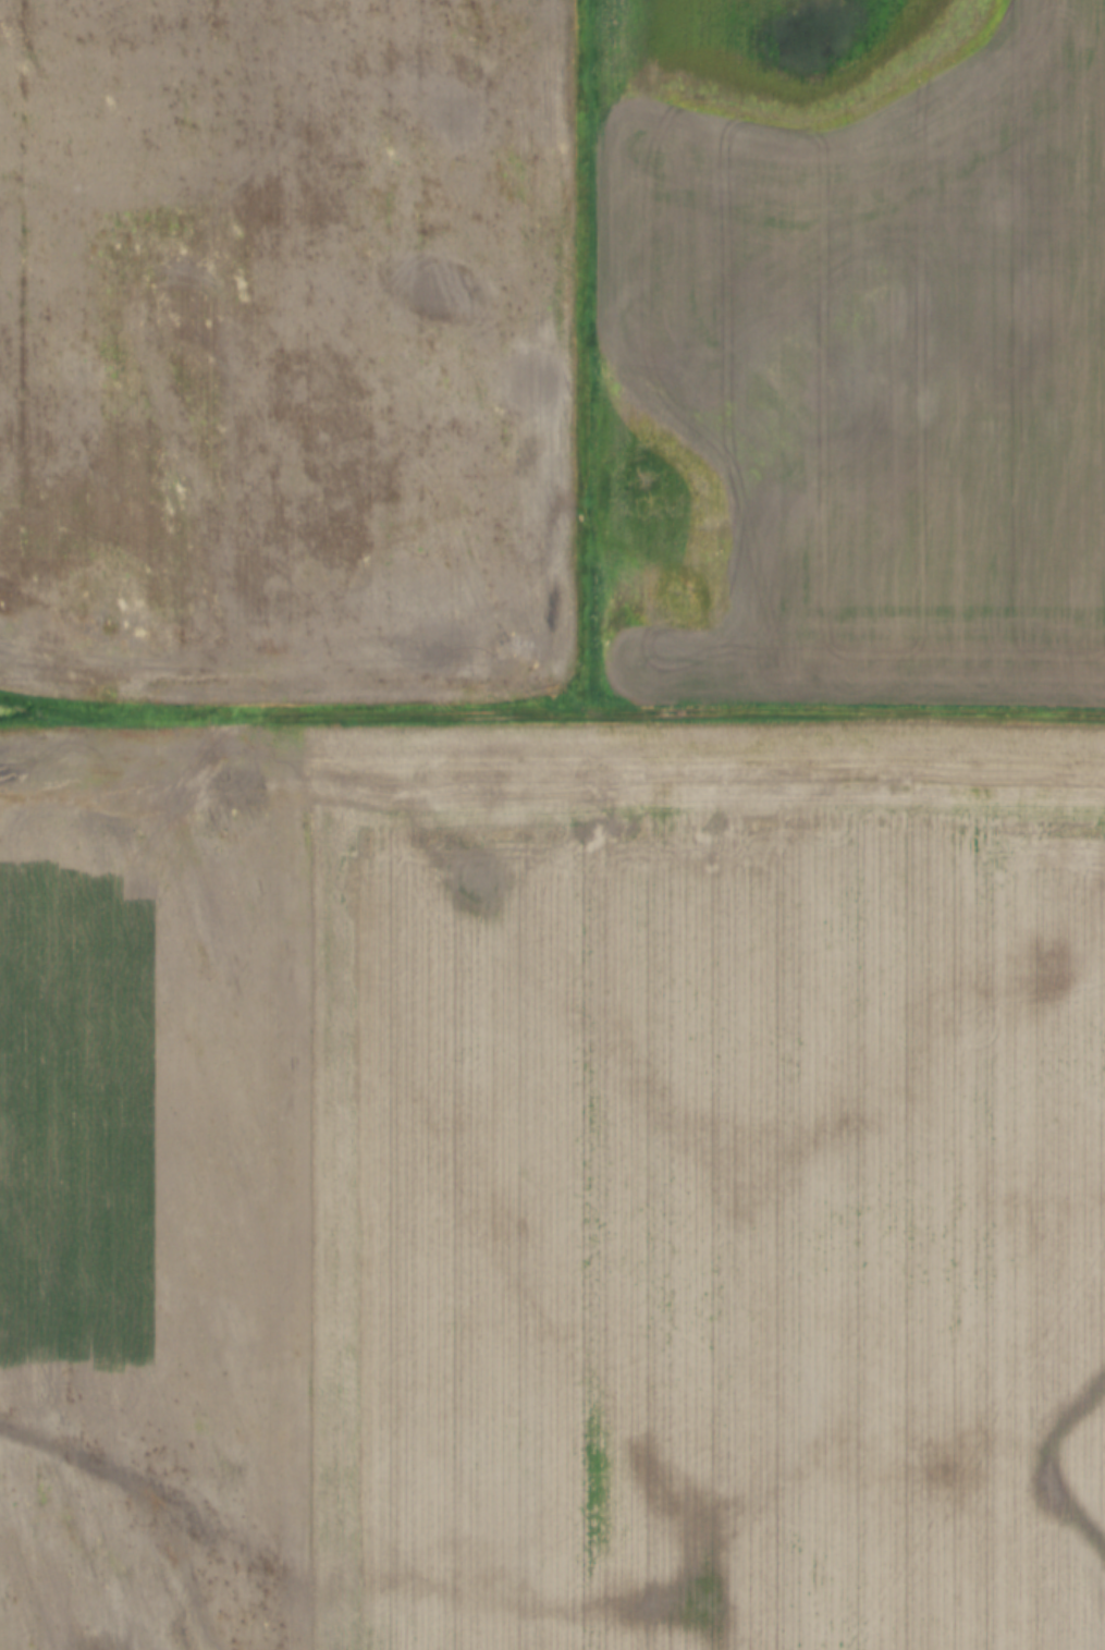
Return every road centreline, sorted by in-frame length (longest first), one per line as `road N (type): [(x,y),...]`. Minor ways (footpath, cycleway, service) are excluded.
road 1 (track): [(1104,717),(837,706),(639,709),(592,687),(579,0)]

